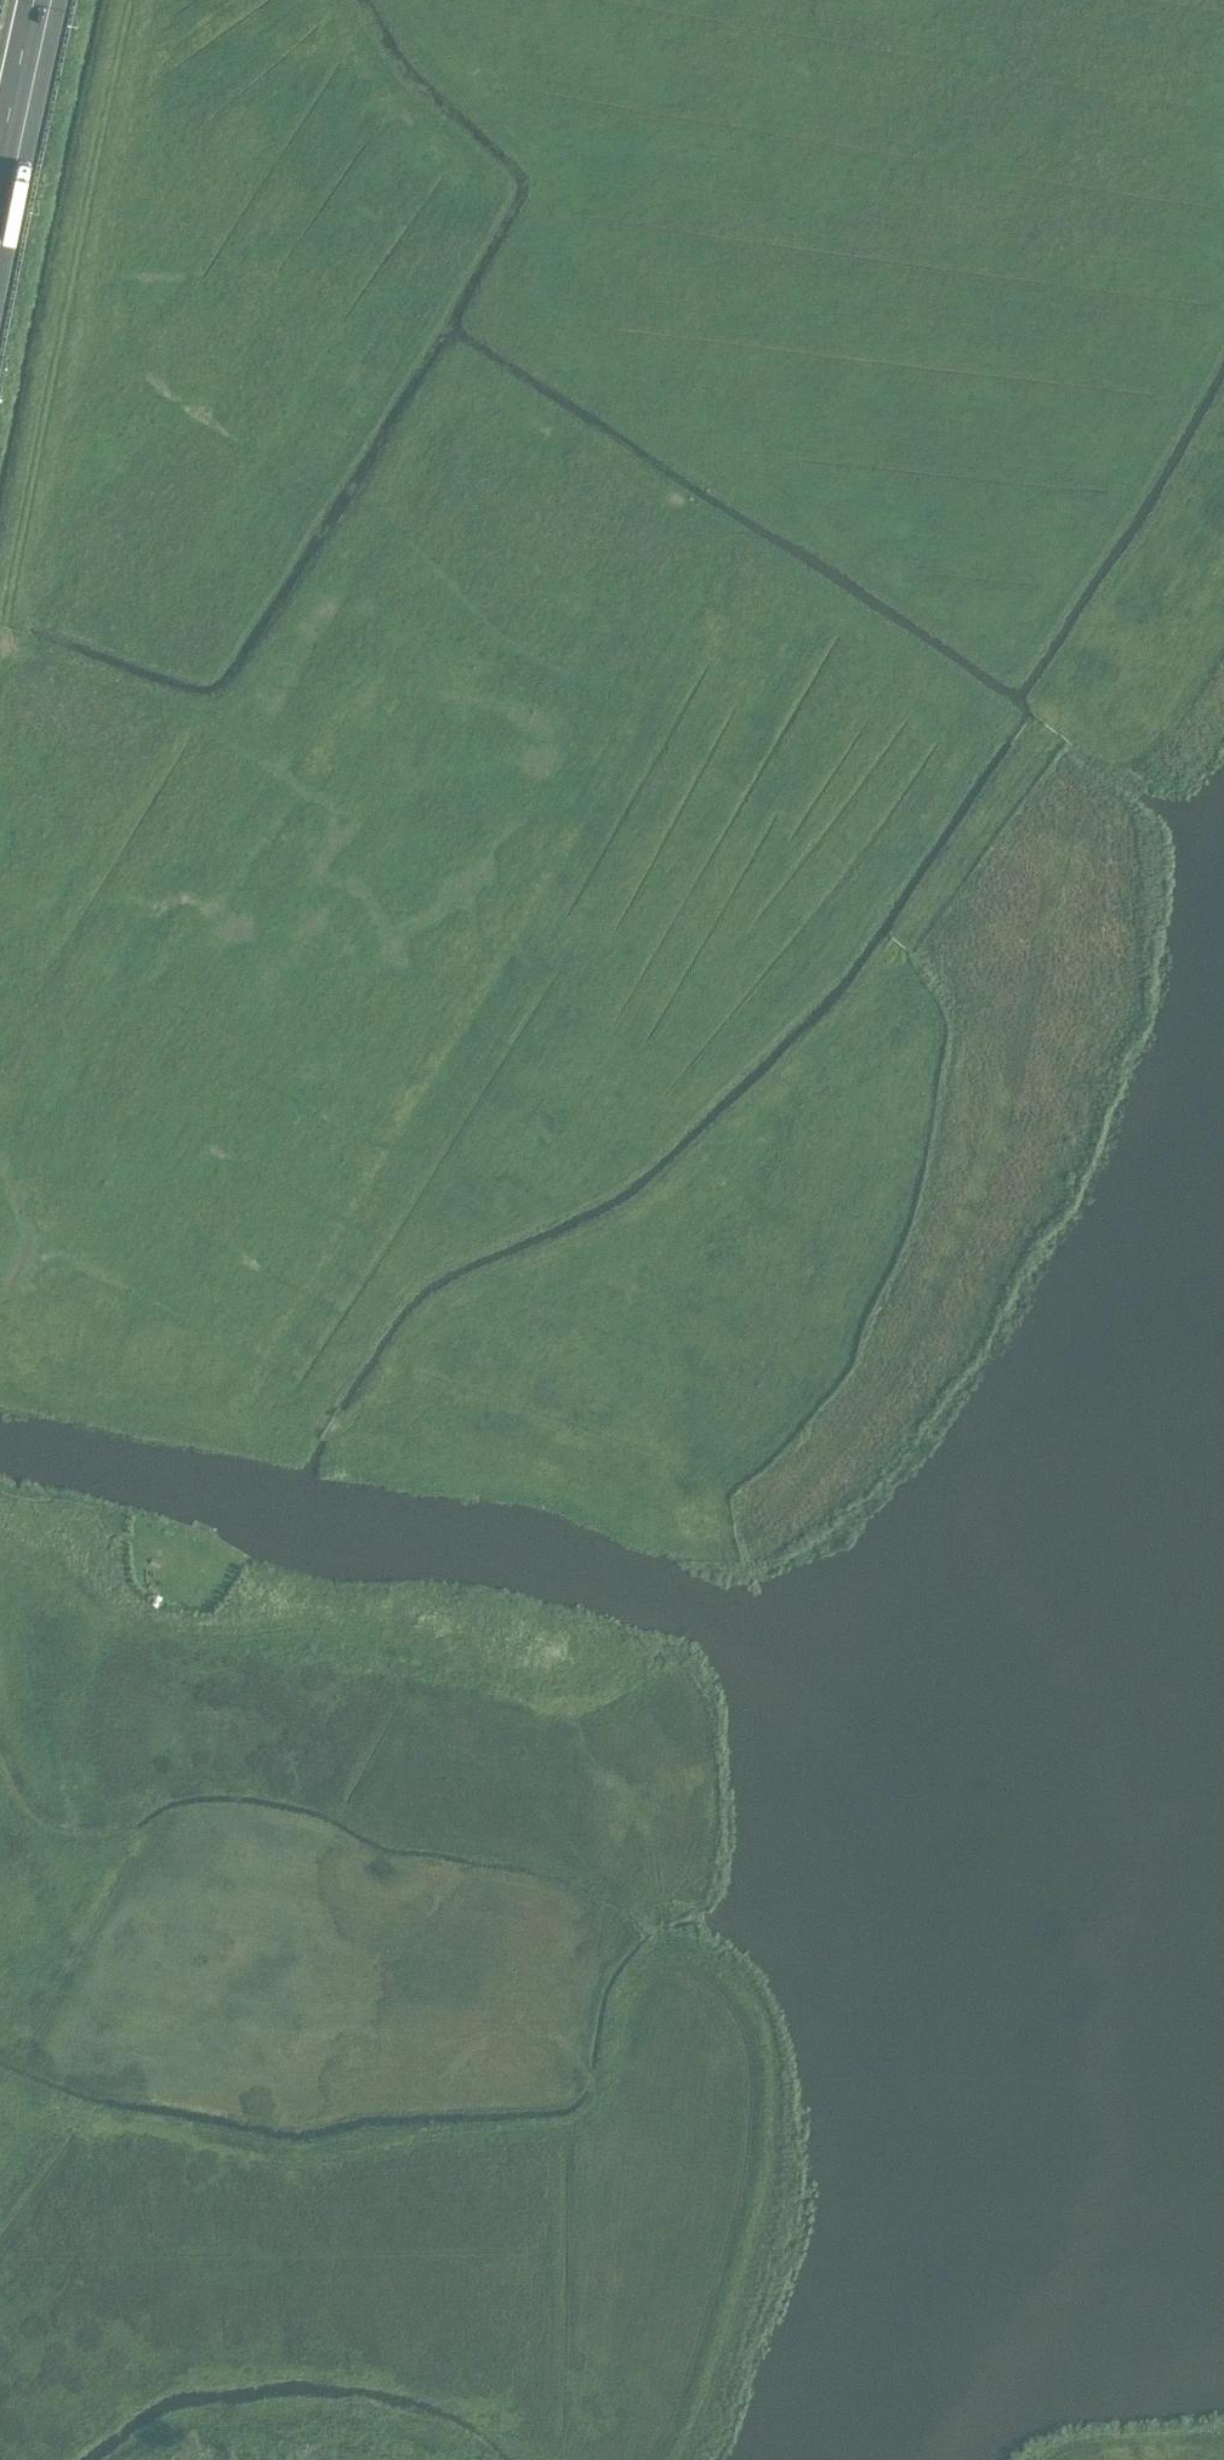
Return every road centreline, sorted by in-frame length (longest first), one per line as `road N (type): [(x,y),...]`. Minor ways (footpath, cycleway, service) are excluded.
road 1 (track): [(0,658),(130,0)]
road 2 (motorway): [(0,205),(43,0)]

